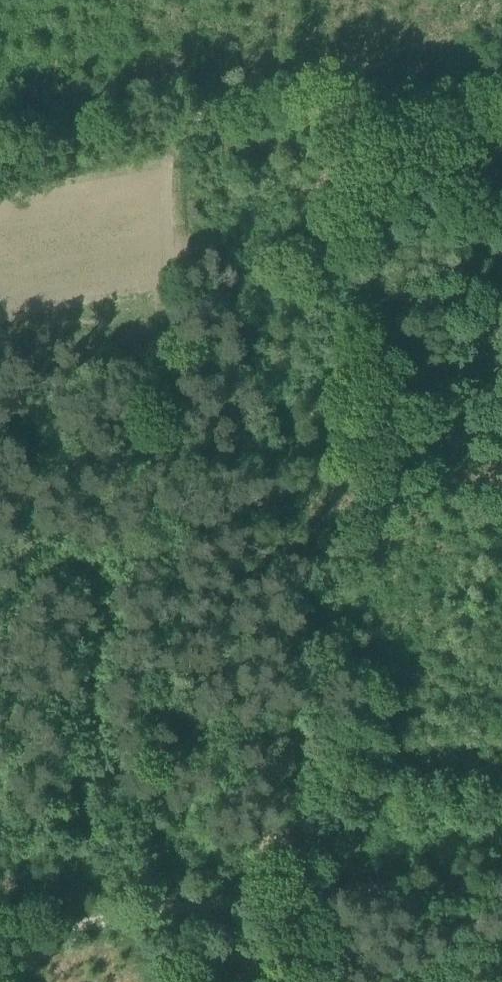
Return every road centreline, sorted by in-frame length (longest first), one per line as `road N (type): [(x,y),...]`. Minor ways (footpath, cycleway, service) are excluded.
road 1 (track): [(0,150),(196,114),(426,113),(501,83)]
road 2 (track): [(0,948),(132,912),(501,879)]

